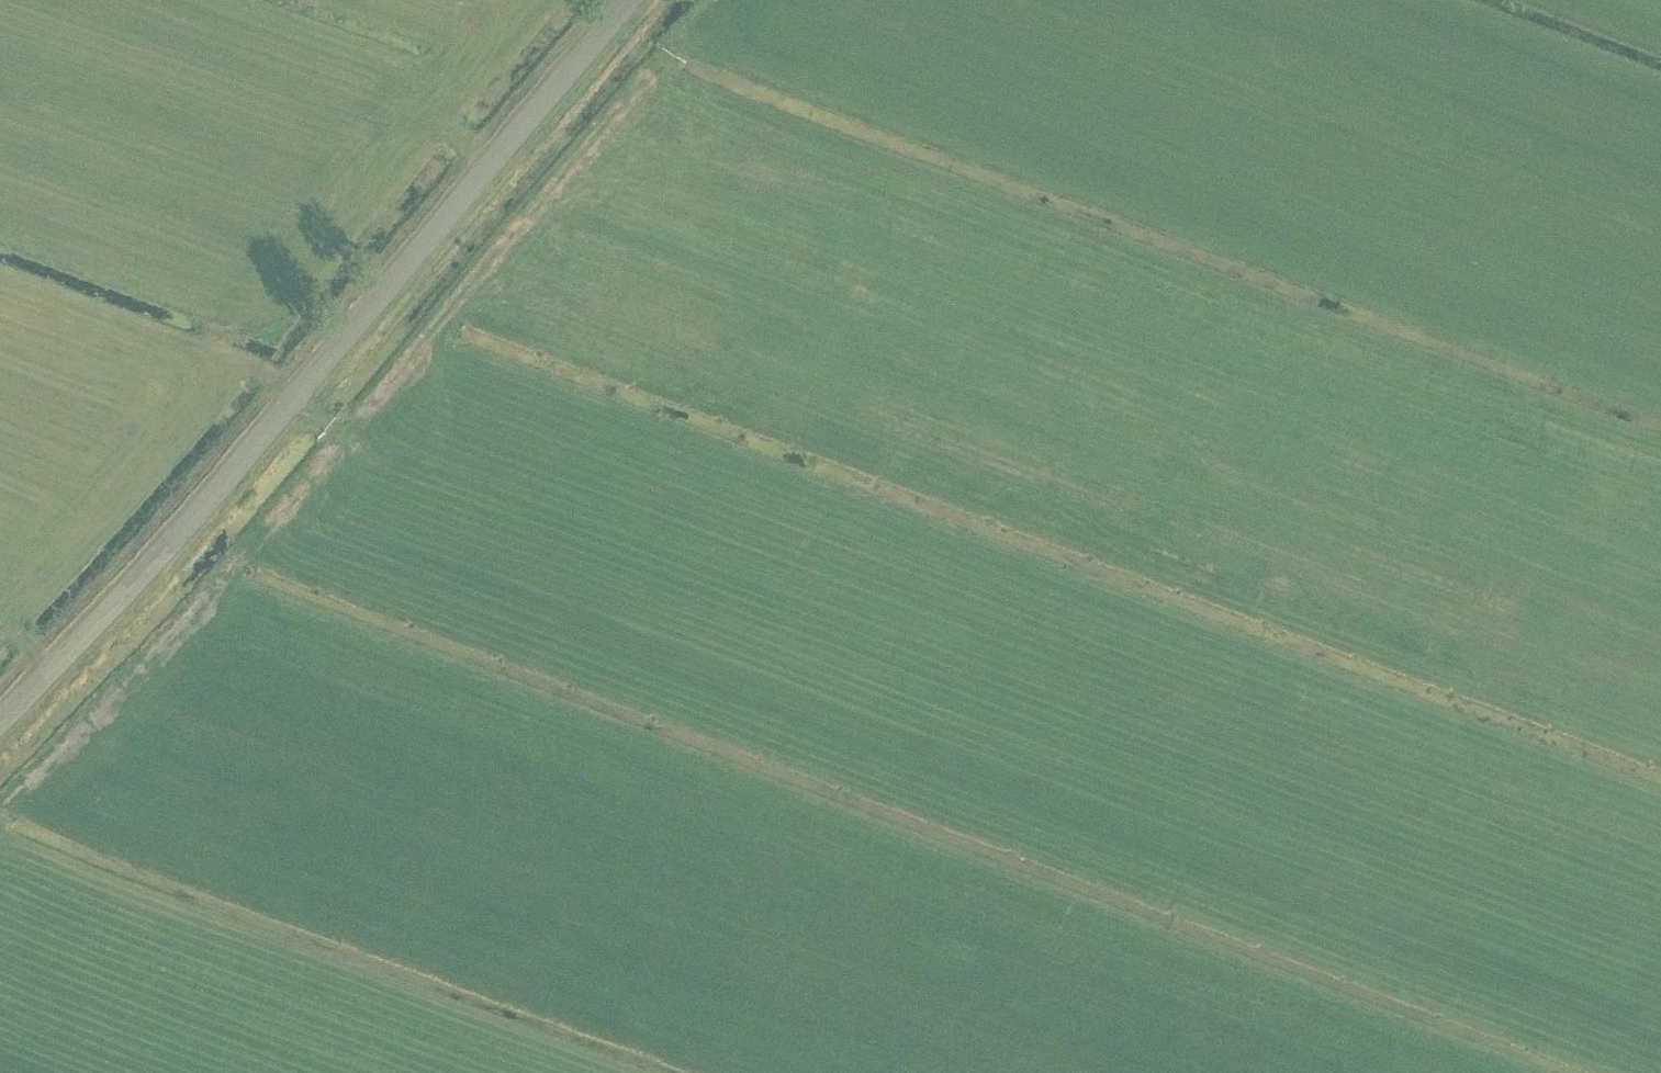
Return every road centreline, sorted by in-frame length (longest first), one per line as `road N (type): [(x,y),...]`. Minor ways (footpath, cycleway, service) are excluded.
road 1 (tertiary): [(0,726),(166,554),(636,0)]

